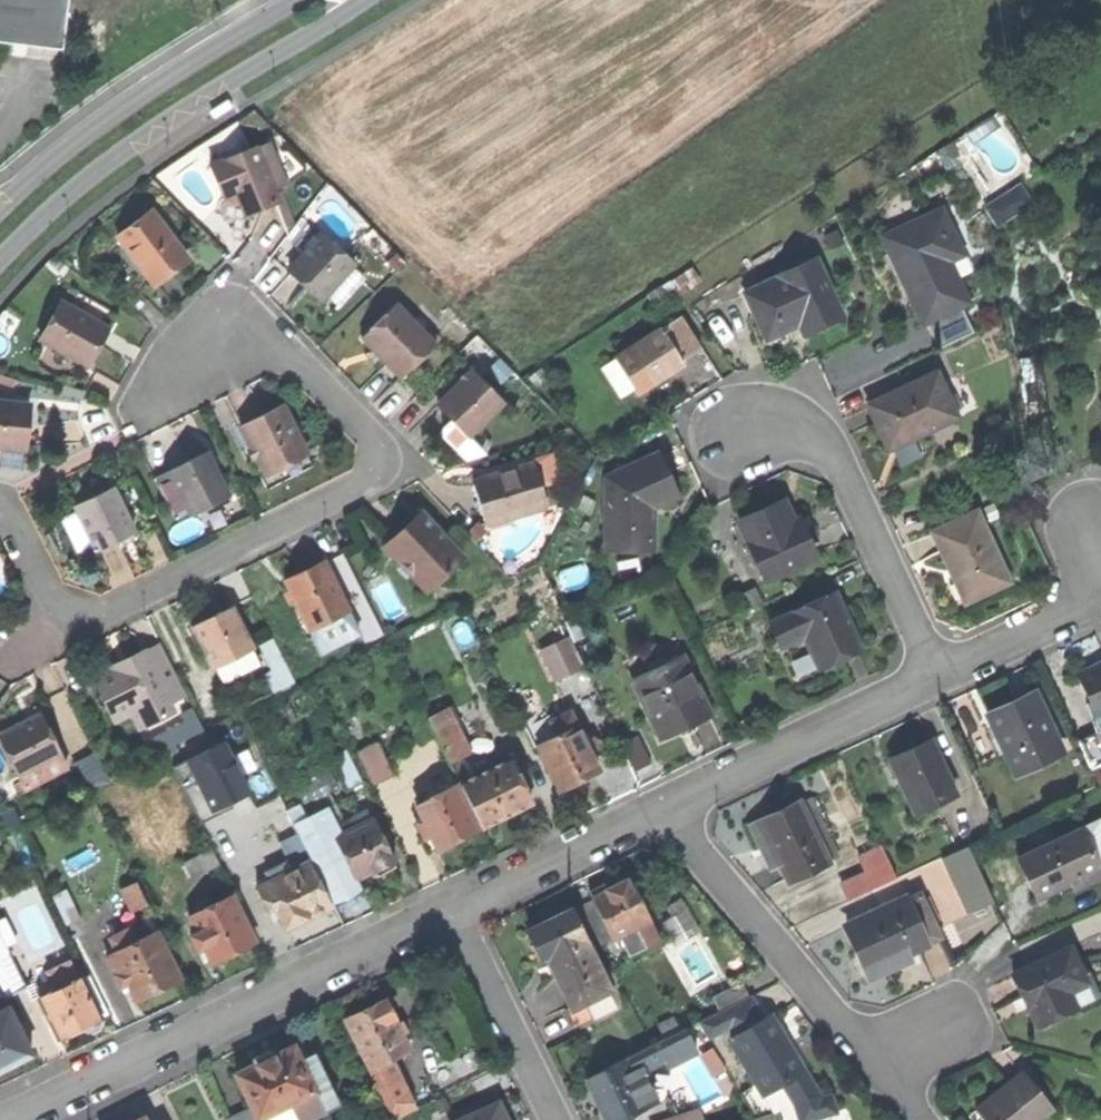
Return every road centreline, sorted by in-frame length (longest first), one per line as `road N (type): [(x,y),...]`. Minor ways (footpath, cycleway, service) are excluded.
road 1 (residential): [(0,497),(49,590),(59,604),(87,615),(367,481),(382,460),(367,426),(252,329),(218,332),(193,350),(151,418)]
road 2 (residential): [(0,1115),(452,908)]
road 3 (secondary): [(0,260),(123,155),(363,0)]
road 4 (residential): [(921,1119),(664,807)]
road 5 (secondary): [(299,0),(89,132),(0,206)]
road 6 (residential): [(940,675),(828,440),(744,429)]
road 7 (residential): [(664,807),(940,675)]
road 8 (residential): [(452,908),(556,1119)]
road 9 (residential): [(452,908),(664,807)]
road 10 (residential): [(940,675),(1091,604),(1100,548)]

